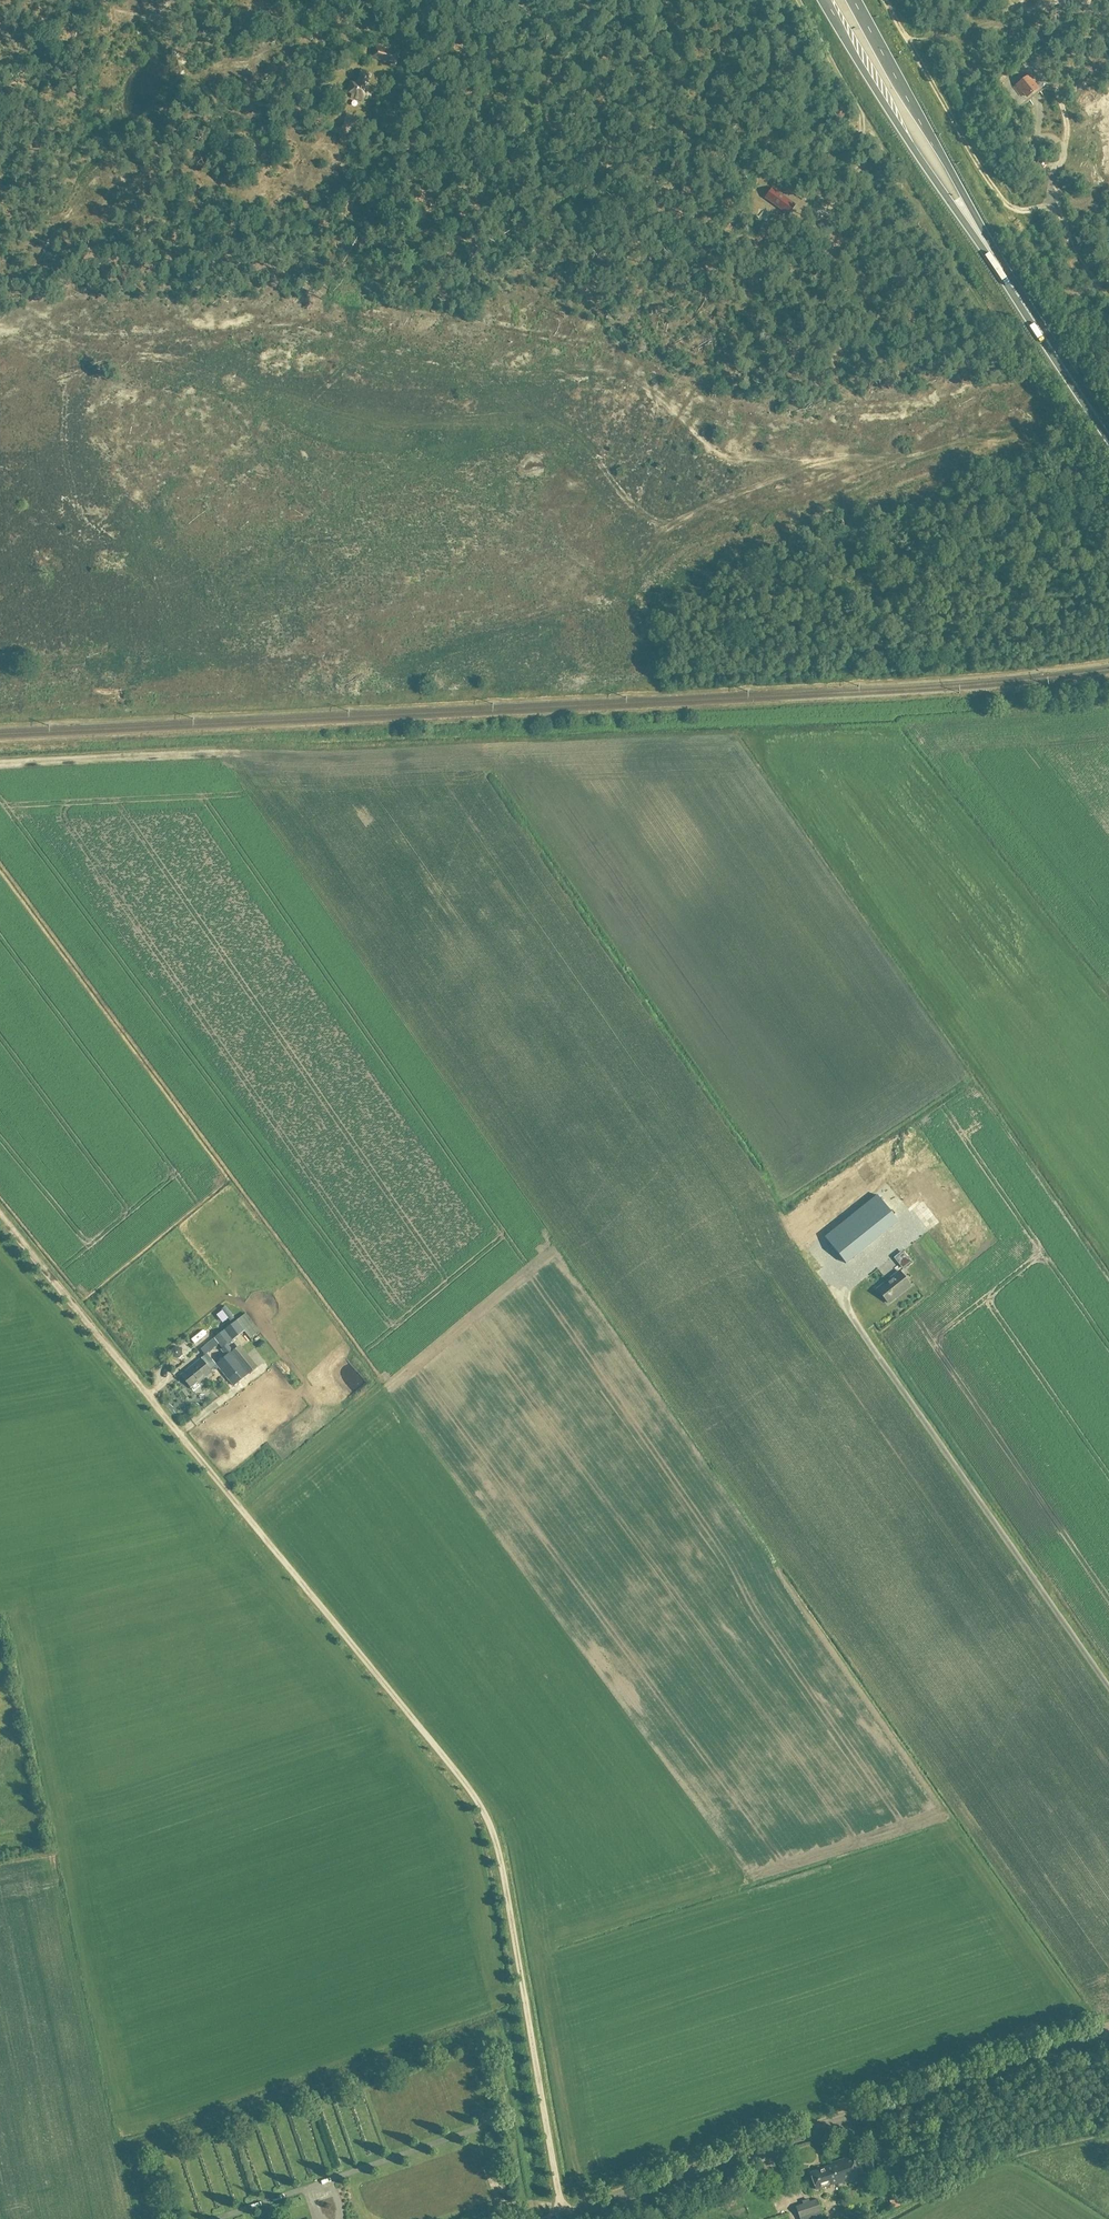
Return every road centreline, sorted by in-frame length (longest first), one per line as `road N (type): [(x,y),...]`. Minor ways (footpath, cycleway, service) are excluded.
road 1 (track): [(563,2216),(501,1849),(486,1809),(0,1214)]
road 2 (track): [(871,117),(1060,427),(1044,437),(982,433),(904,442),(826,467)]
road 3 (tertiary): [(556,2218),(1108,2029)]
road 4 (track): [(884,0),(1062,292),(1080,296),(1108,283)]
road 5 (trunk): [(824,0),(902,131),(981,237)]
road 6 (trunk): [(981,237),(854,0)]
road 7 (trunk): [(1108,433),(981,237)]
road 8 (track): [(908,42),(1012,26),(1050,78)]

